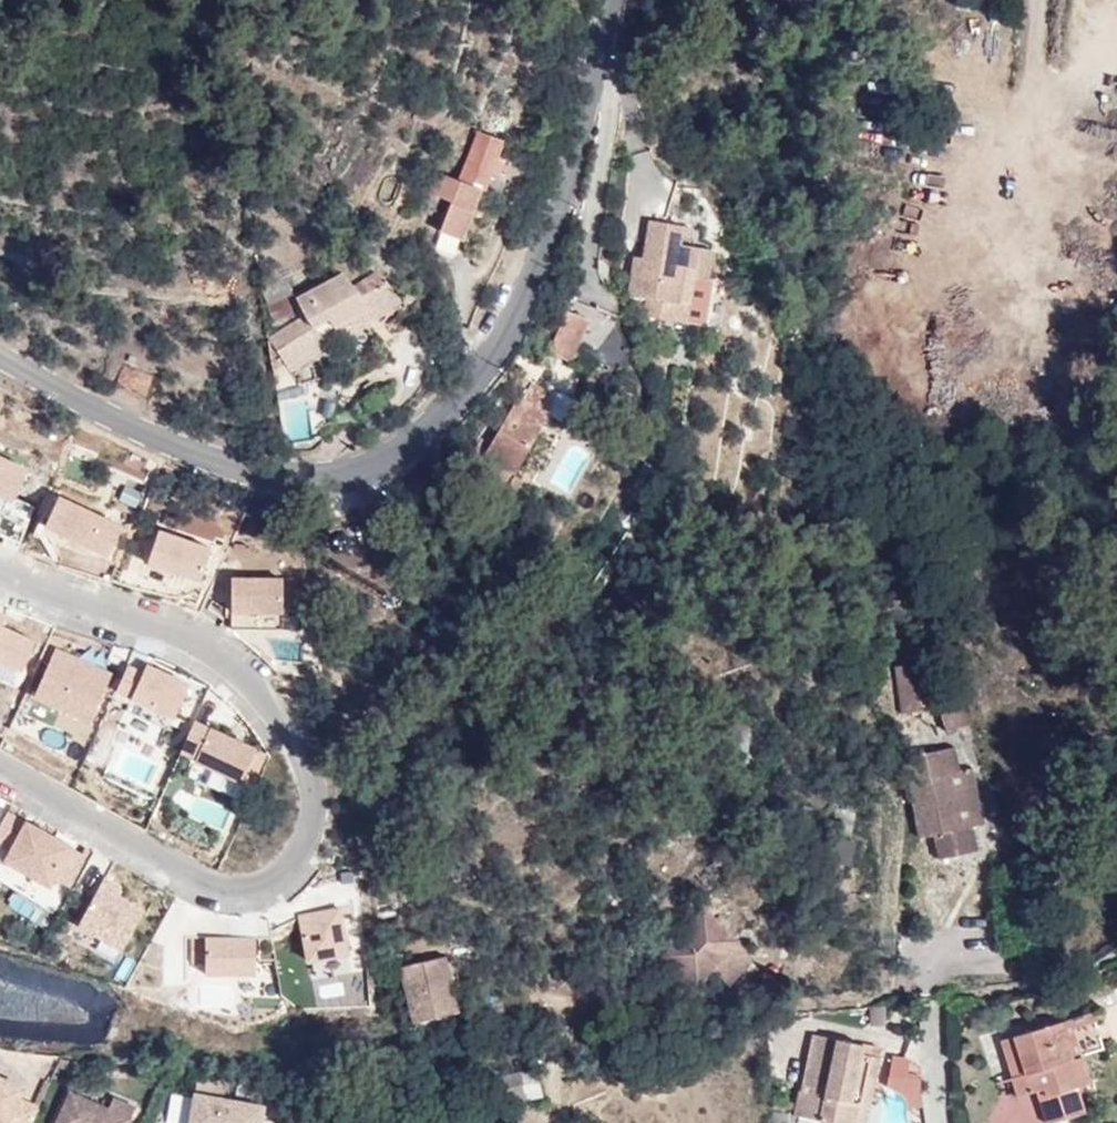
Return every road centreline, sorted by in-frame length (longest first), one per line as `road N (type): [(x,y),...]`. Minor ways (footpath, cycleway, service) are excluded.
road 1 (tertiary): [(0,355),(227,466),(316,476),(396,454),(465,391),(513,323),(568,179),(610,0)]

